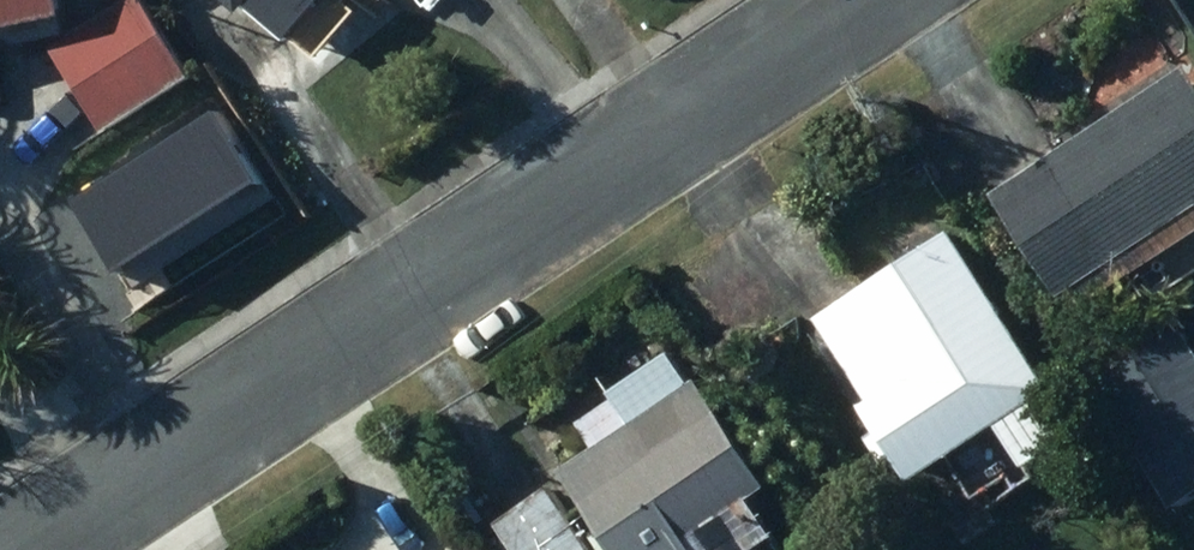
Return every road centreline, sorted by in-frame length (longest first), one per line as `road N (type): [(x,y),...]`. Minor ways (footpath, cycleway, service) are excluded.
road 1 (residential): [(33,549),(864,0)]

